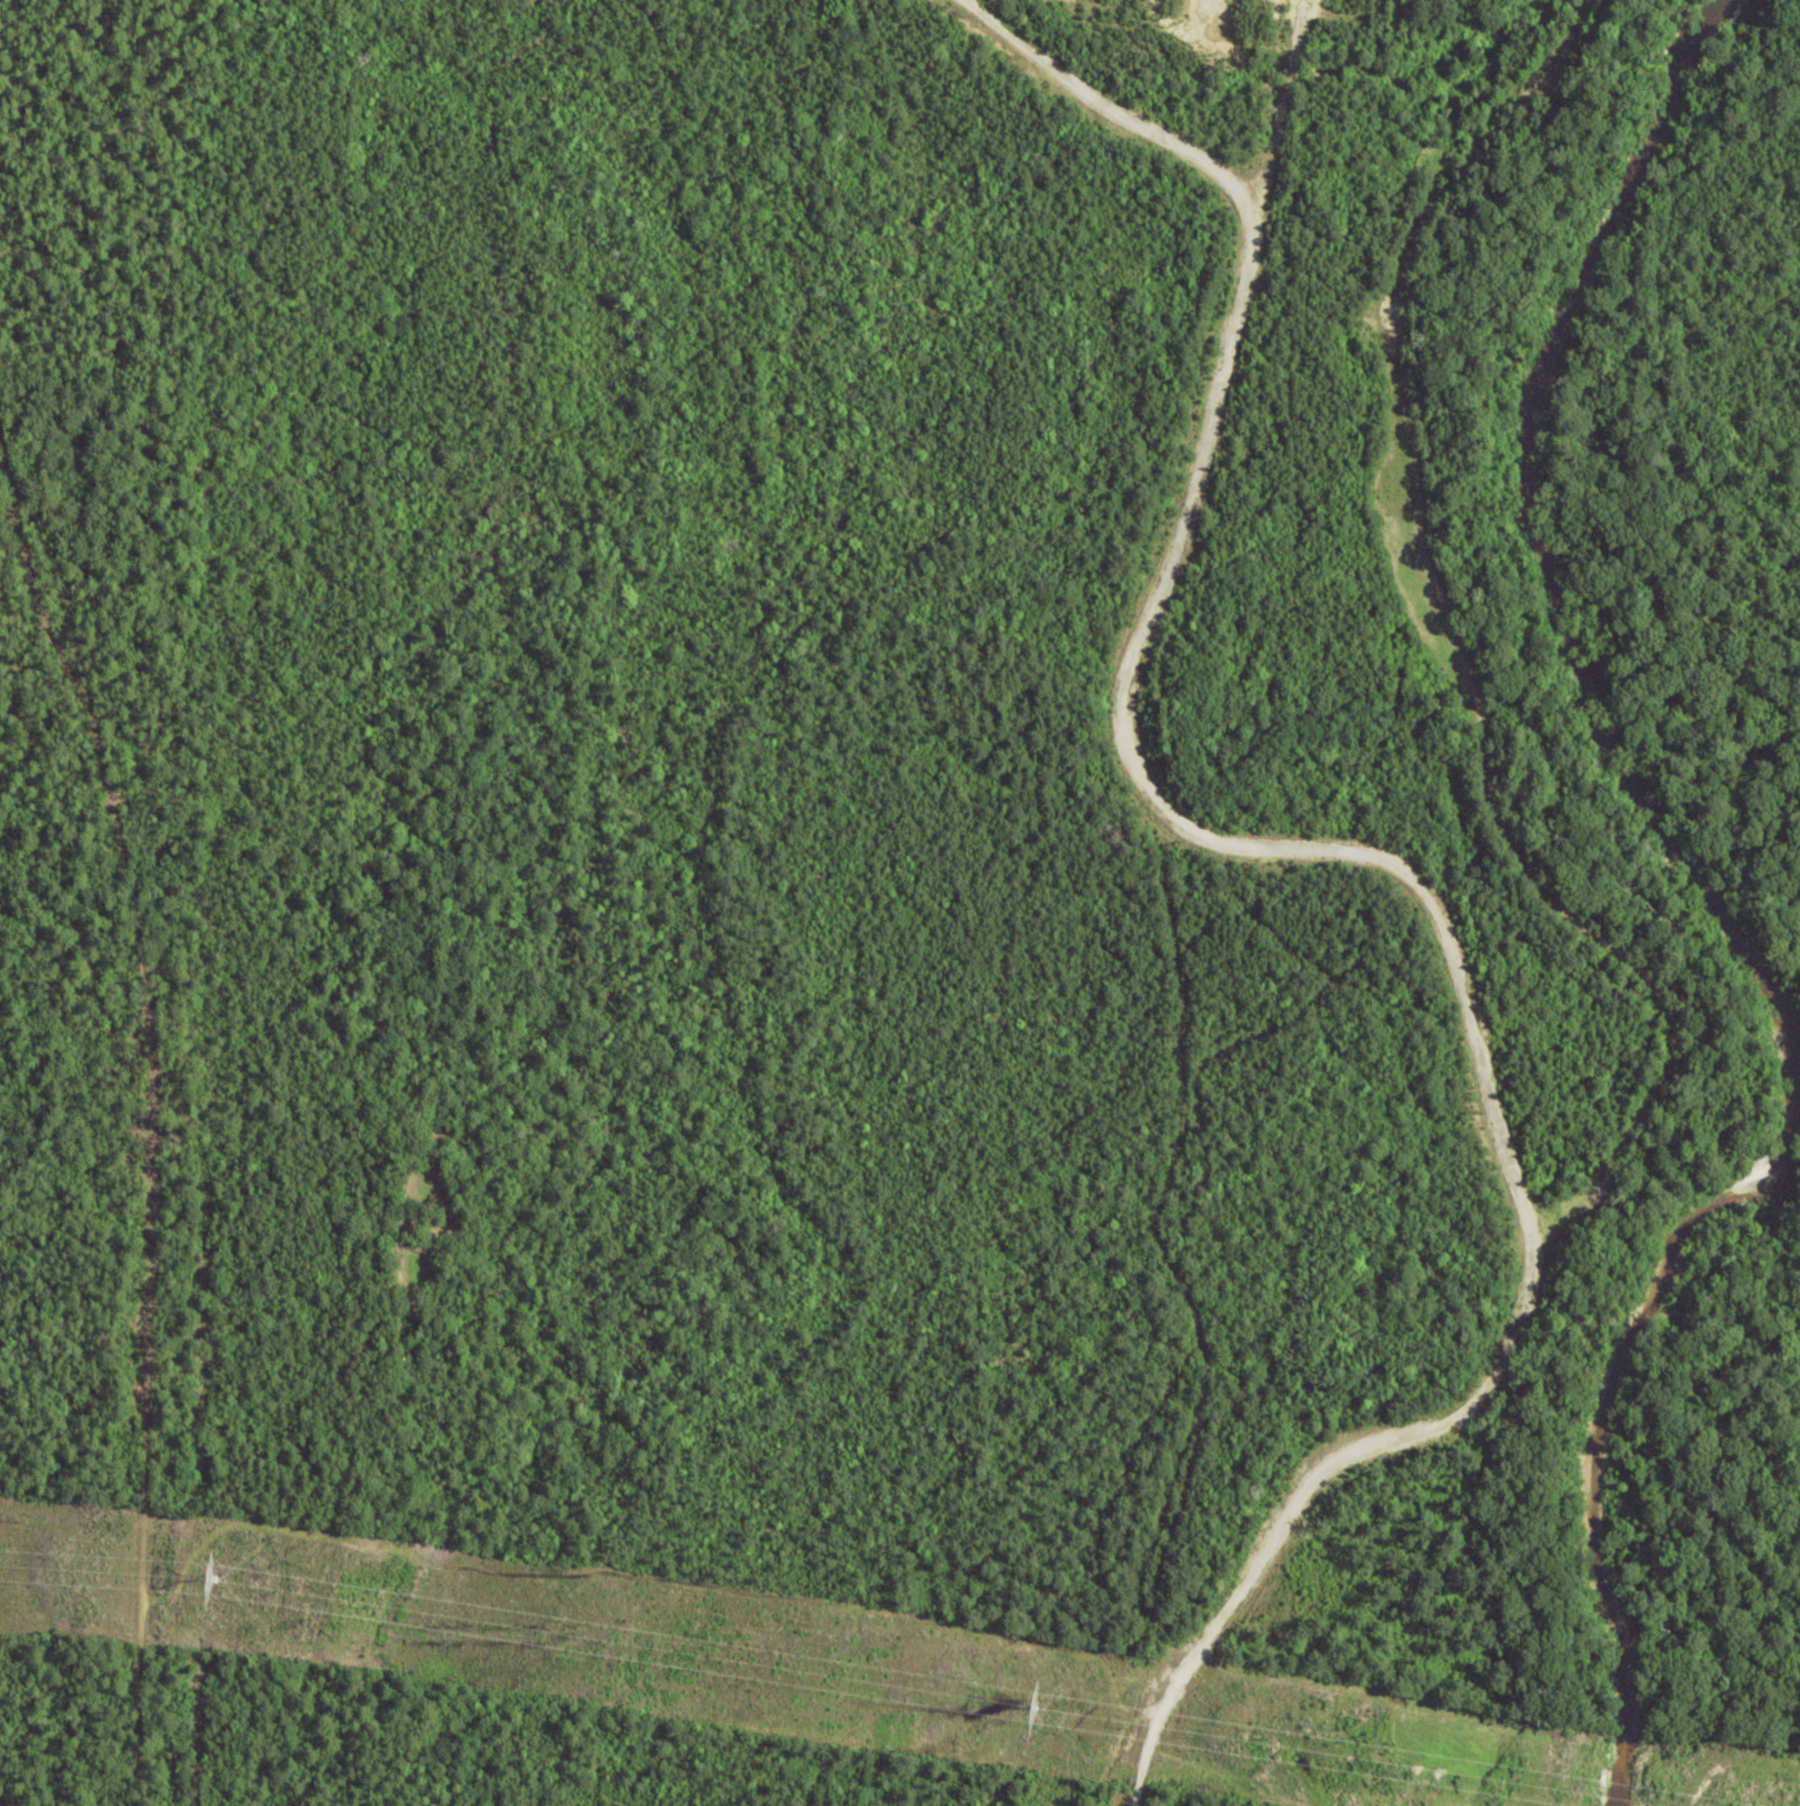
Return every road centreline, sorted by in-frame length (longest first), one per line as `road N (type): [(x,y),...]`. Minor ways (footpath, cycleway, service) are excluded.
road 1 (track): [(1150,1805),(1276,1503),(1540,1274),(1505,1015),(1427,920),(1285,884),(1232,840),(1173,739),(1179,612),(1245,330),(1241,240),(1005,0)]
road 2 (residential): [(148,1805),(158,1144),(152,991),(98,713),(43,592),(0,418)]

